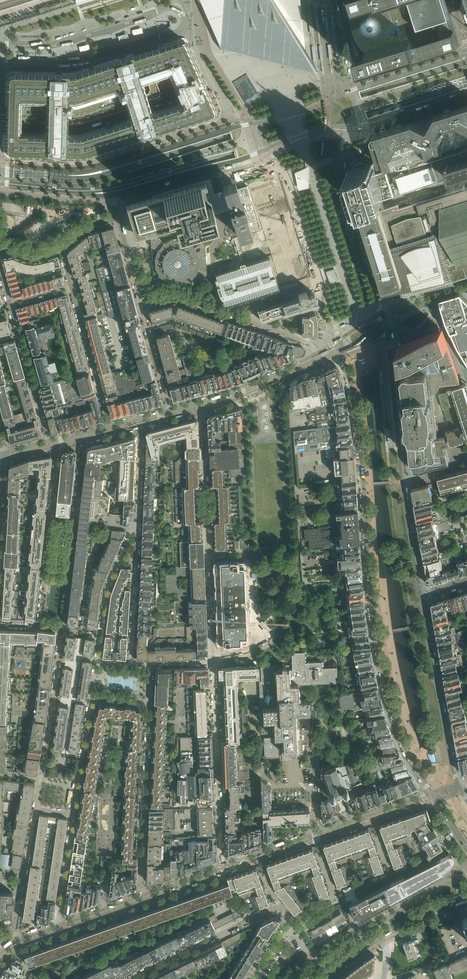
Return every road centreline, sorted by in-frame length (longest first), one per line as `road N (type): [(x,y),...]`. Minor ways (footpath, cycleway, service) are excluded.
road 1 (tertiary): [(344,356),(383,672),(402,740),(433,795)]
road 2 (secondary): [(466,61),(128,168),(69,178)]
road 3 (secondary): [(73,191),(132,183),(466,82)]
road 4 (tertiary): [(421,597),(383,316)]
road 5 (residential): [(202,410),(212,663)]
road 6 (tertiary): [(466,56),(261,123)]
road 7 (tertiary): [(466,800),(447,743),(421,597)]
road 8 (residential): [(222,870),(212,663)]
road 9 (tertiary): [(269,148),(287,172),(340,339)]
road 10 (residential): [(36,809),(62,630),(40,626)]
road 11 (tertiary): [(261,123),(69,178)]
road 12 (residential): [(142,898),(147,701)]
road 13 (residential): [(129,978),(275,908),(291,931)]
road 14 (residential): [(60,246),(111,425)]
road 15 (residential): [(131,665),(96,662),(106,593),(138,519)]
road 16 (residential): [(0,270),(49,442)]
road 17 (residential): [(57,448),(40,626)]
road 18 (residential): [(147,701),(91,698),(72,814)]
road 19 (secondary): [(466,878),(317,965)]
road 20 (tertiary): [(112,196),(269,148)]
road 21 (tertiary): [(202,410),(344,356)]
road 22 (residential): [(222,870),(360,821)]
road 23 (residential): [(131,665),(138,519)]
road 24 (residential): [(20,942),(14,932),(36,809)]
road 25 (tertiary): [(318,352),(193,404)]
road 26 (tertiary): [(339,127),(466,91)]
road 27 (unclassified): [(350,211),(466,177)]

